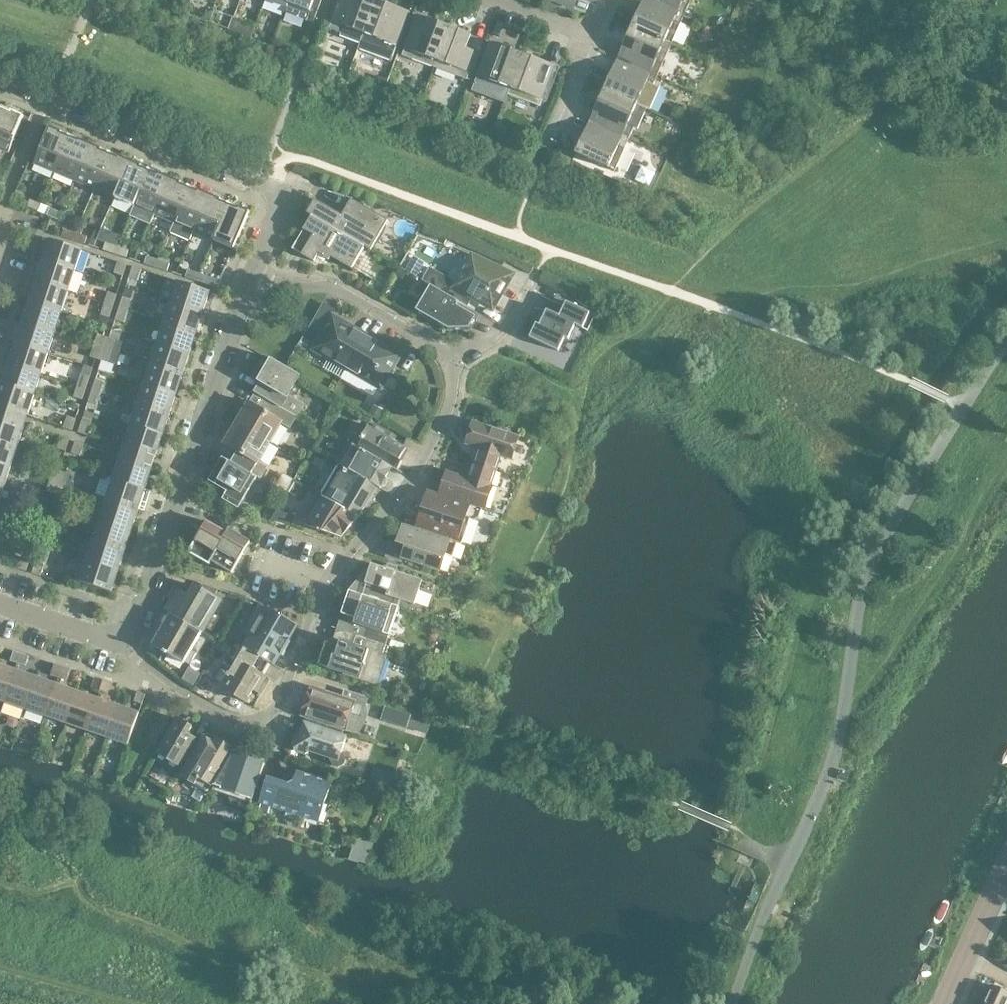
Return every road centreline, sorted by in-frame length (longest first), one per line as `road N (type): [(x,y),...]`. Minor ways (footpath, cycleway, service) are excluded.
road 1 (residential): [(251,281),(277,214),(266,192),(0,76)]
road 2 (residential): [(119,643),(251,281)]
road 3 (residential): [(333,584),(396,505),(444,426),(457,359)]
road 4 (residential): [(457,359),(327,285),(251,281)]
road 5 (residential): [(264,727),(223,718),(155,681),(119,643)]
road 6 (residential): [(264,727),(333,584)]
road 7 (residential): [(0,600),(119,643)]

